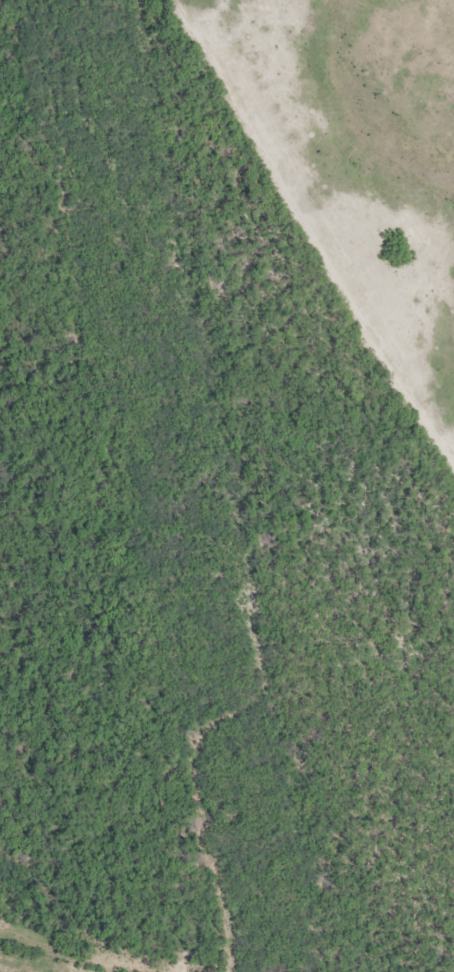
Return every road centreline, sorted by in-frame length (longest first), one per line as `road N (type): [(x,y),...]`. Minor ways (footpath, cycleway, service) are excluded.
road 1 (track): [(165,0),(453,482)]

